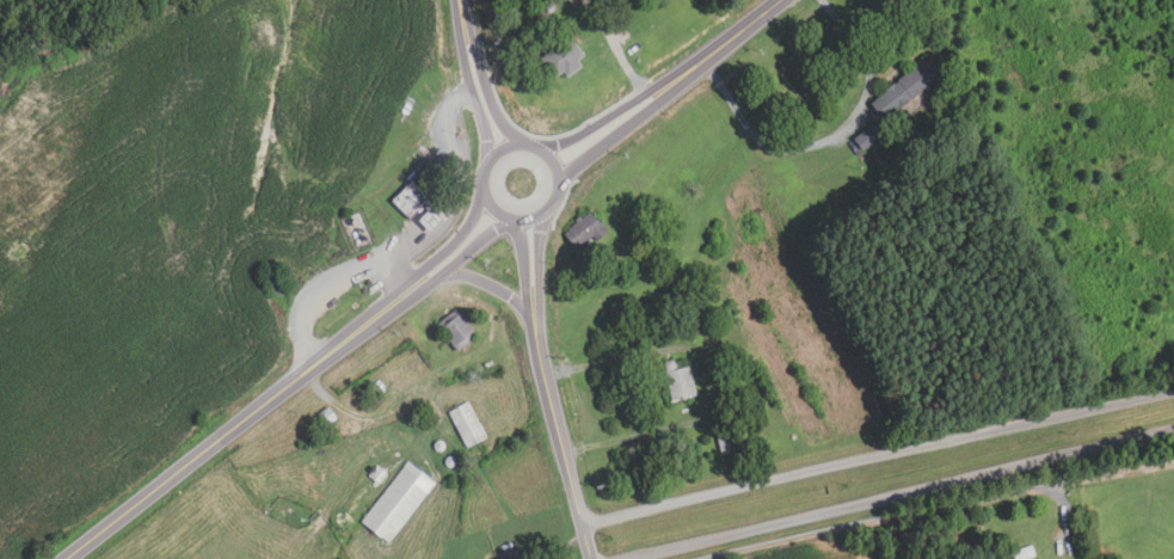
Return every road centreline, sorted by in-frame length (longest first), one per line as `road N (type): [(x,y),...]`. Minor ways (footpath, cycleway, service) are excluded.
road 1 (residential): [(1173,388),(578,522)]
road 2 (residential): [(639,558),(1173,428)]
road 3 (primary): [(68,558),(428,277)]
road 4 (tertiary): [(587,558),(537,355),(531,289)]
road 5 (primary): [(555,197),(558,174),(533,147),(508,147),(484,172),(484,196),(510,221),(534,220),(555,197)]
road 6 (primary): [(656,96),(781,0)]
road 7 (primary): [(656,96),(582,141),(543,153)]
road 8 (primary): [(558,174),(656,96)]

